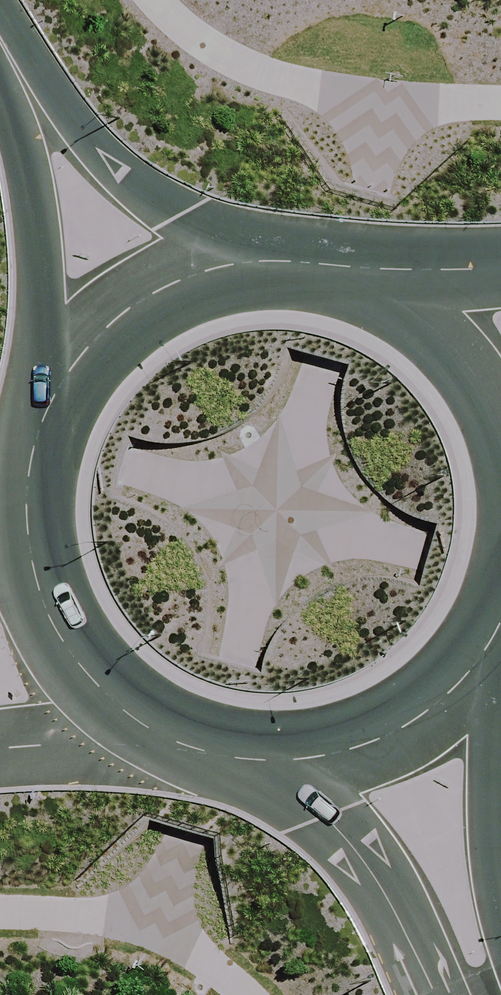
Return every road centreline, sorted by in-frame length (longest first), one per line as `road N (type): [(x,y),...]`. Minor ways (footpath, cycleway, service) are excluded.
road 1 (unclassified): [(483,648),(497,994)]
road 2 (unclassified): [(39,414),(40,261),(30,160),(0,76)]
road 3 (unclassified): [(0,43),(92,159),(258,257)]
road 4 (primary): [(186,744),(119,707),(67,652),(33,584),(21,498)]
road 5 (unclassified): [(452,994),(333,818),(261,759)]
road 6 (primary): [(39,414),(75,353),(126,304),(188,271),(258,257)]
road 7 (primary): [(483,648),(424,710),(347,749),(261,759)]
road 8 (primary): [(186,744),(0,752)]
road 9 (primary): [(400,290),(465,344),(500,403)]
road 10 (primary): [(258,257),(331,263),(400,290)]

